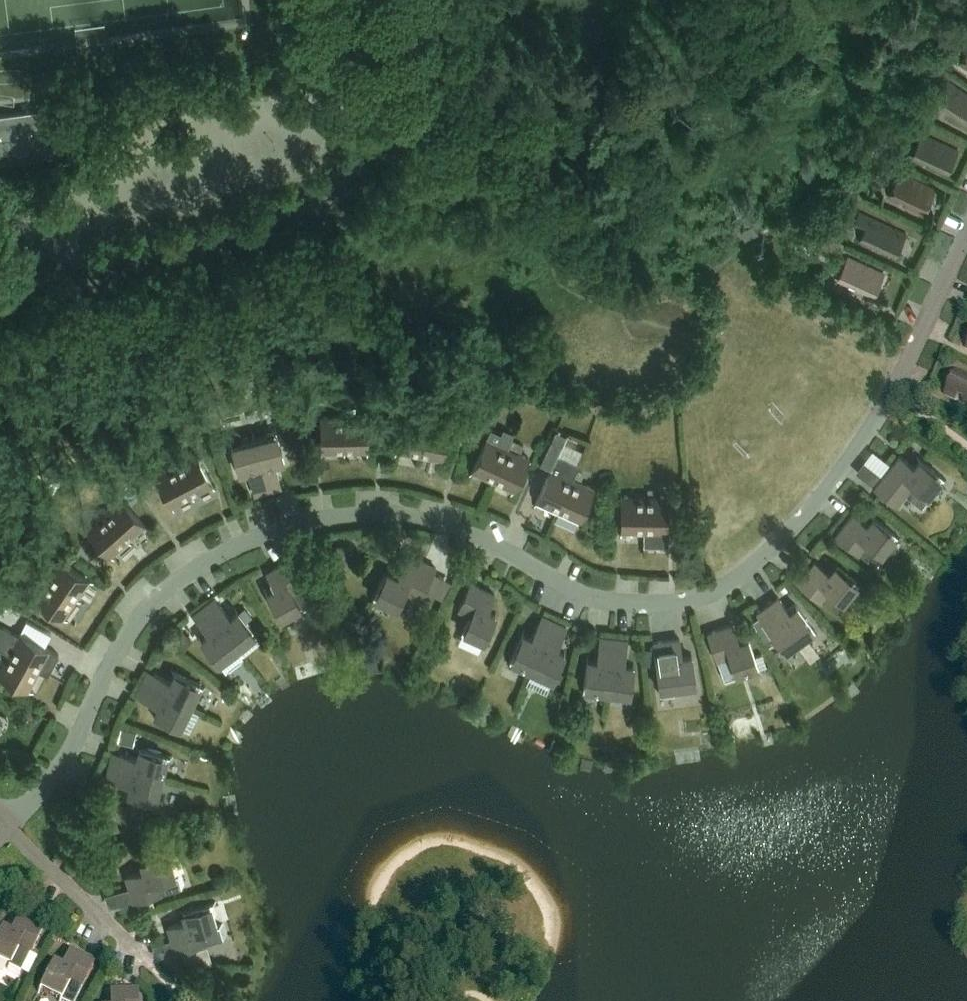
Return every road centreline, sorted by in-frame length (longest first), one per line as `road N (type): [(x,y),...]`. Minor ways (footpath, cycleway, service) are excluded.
road 1 (residential): [(9,828),(67,761),(134,627),(163,595),(246,547),(304,527),(358,517),(416,520),(491,545),(609,605),(707,597),(781,541),(871,427),(966,239)]
road 2 (unclassified): [(0,298),(235,243),(339,193),(386,151),(411,115),(426,74),(433,0)]
road 3 (residential): [(187,1000),(9,828)]

